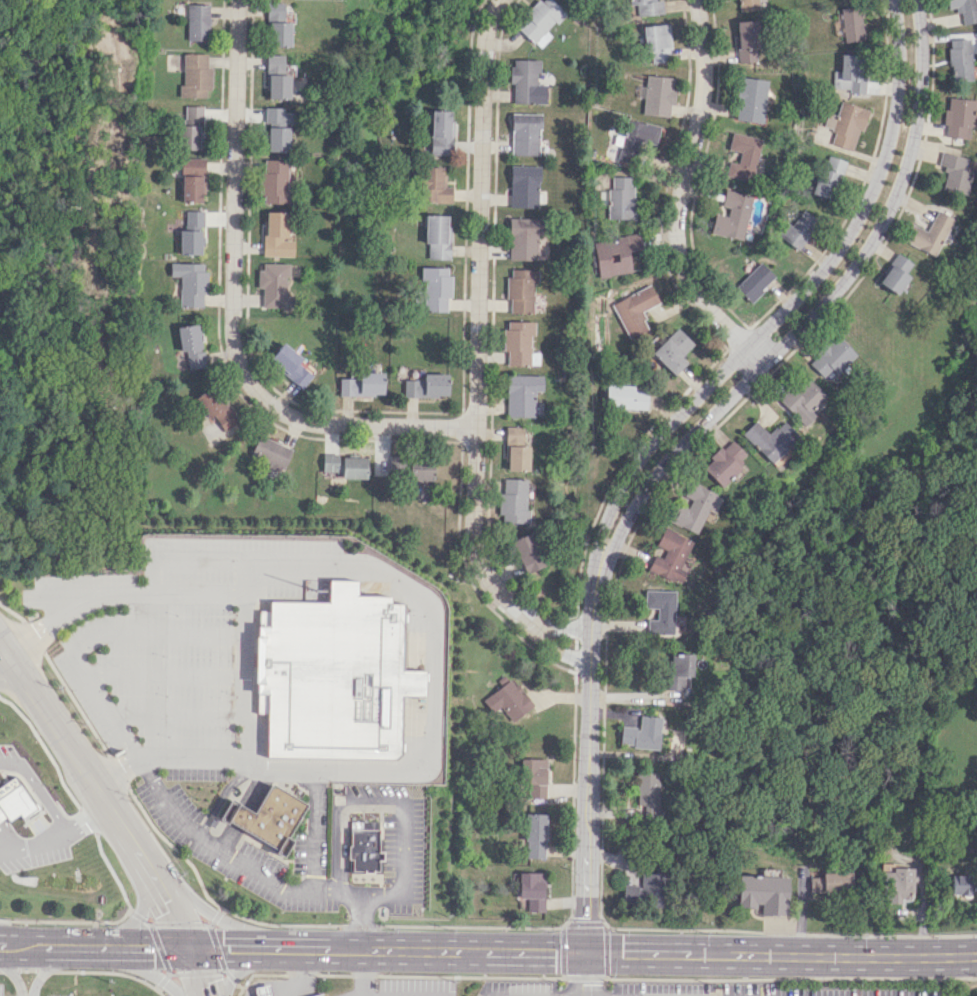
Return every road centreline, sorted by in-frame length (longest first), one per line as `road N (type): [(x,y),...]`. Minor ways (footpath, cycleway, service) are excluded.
road 1 (tertiary): [(604,550),(660,466),(840,284),(870,242),(913,136),(922,59),(918,0)]
road 2 (residential): [(500,0),(484,49),(474,531),(488,576),(541,628)]
road 3 (tertiary): [(894,0),(895,111),(854,225),(821,272),(643,451),(605,522),(604,550)]
road 4 (residential): [(476,427),(303,422),(251,377),(236,334),(240,0)]
road 5 (residential): [(702,0),(705,97),(679,256),(697,293),(762,364)]
road 6 (tertiary): [(604,550),(592,610),(586,856)]
road 7 (primary): [(976,955),(731,954)]
road 8 (tertiary): [(10,660),(123,826)]
road 9 (primary): [(30,956),(193,958)]
road 10 (primary): [(338,949),(302,938),(182,935)]
road 11 (primary): [(182,935),(29,935)]
road 12 (primary): [(731,954),(584,952)]
road 13 (primary): [(193,958),(301,960),(338,949)]
road 14 (primary): [(259,937),(192,900),(143,859)]
road 15 (primary): [(584,952),(459,950)]
road 16 (tertiary): [(123,826),(182,935)]
road 17 (primary): [(459,950),(338,949)]

